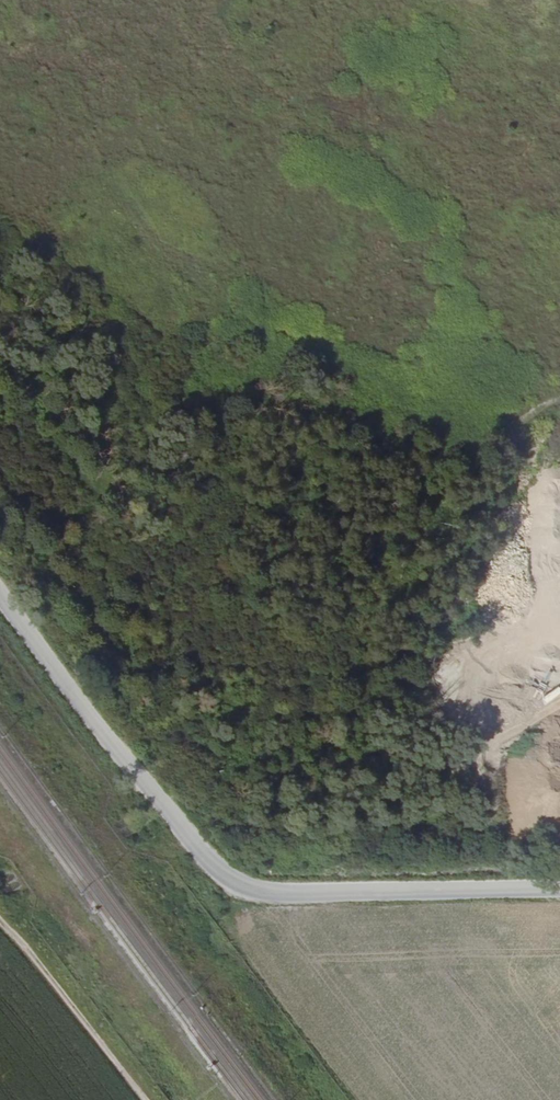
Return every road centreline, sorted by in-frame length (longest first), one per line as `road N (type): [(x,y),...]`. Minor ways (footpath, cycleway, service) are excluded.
road 1 (unclassified): [(559,892),(294,899),(227,882),(0,594)]
road 2 (track): [(146,1099),(0,919)]

